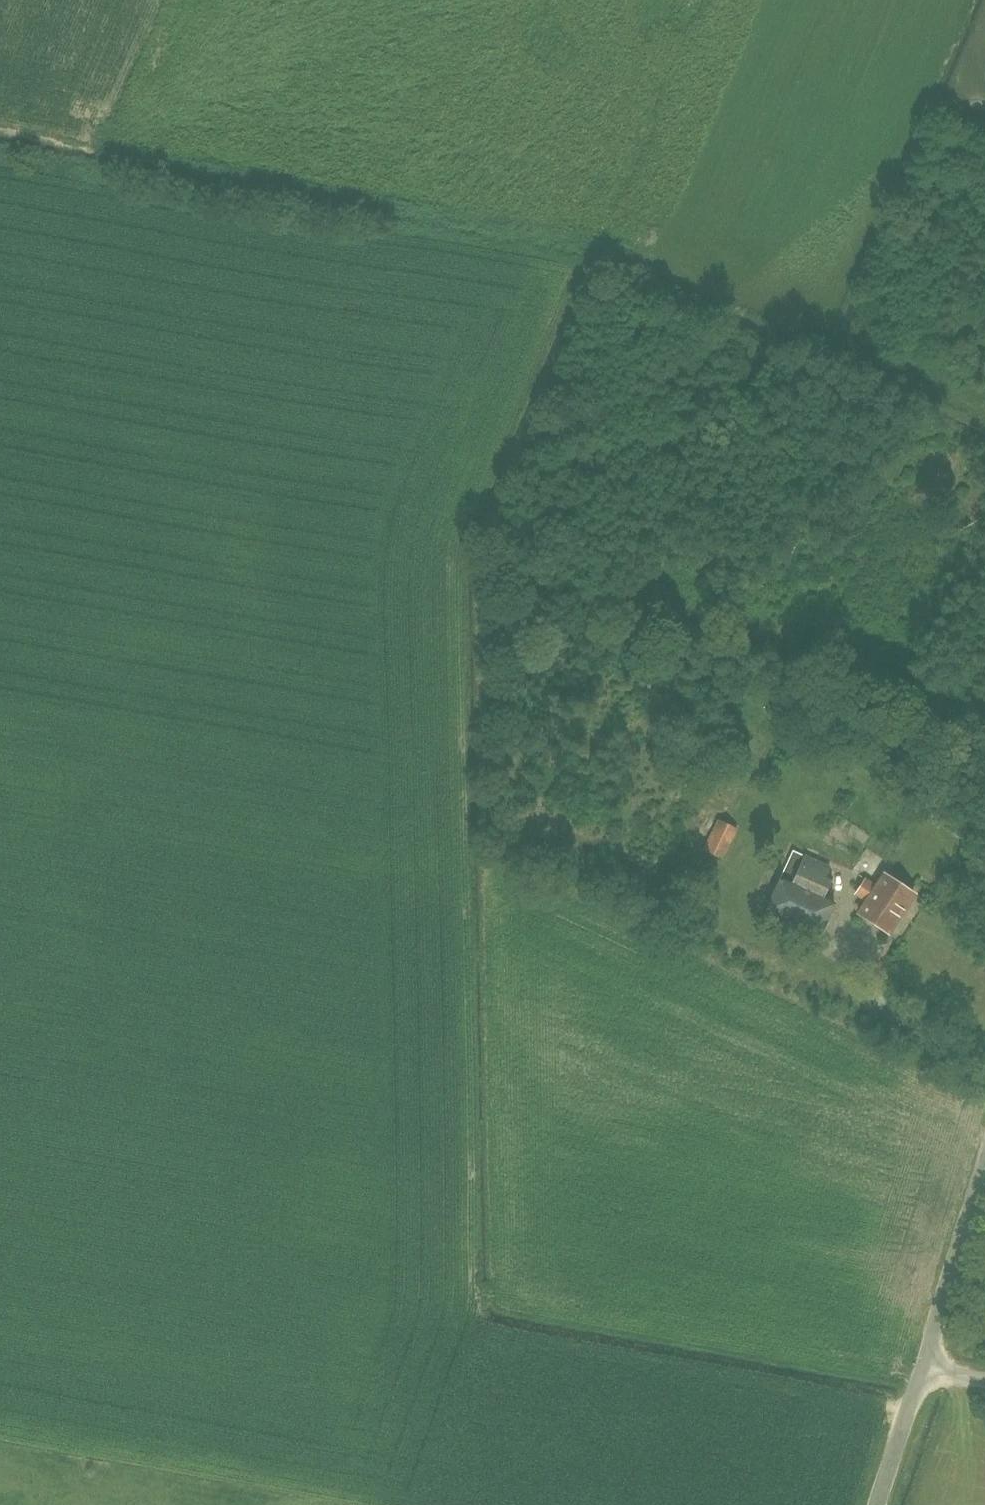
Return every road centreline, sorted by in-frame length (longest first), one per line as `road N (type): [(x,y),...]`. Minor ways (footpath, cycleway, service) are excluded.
road 1 (unclassified): [(922,1368),(984,1167)]
road 2 (unclassified): [(875,1504),(922,1368)]

